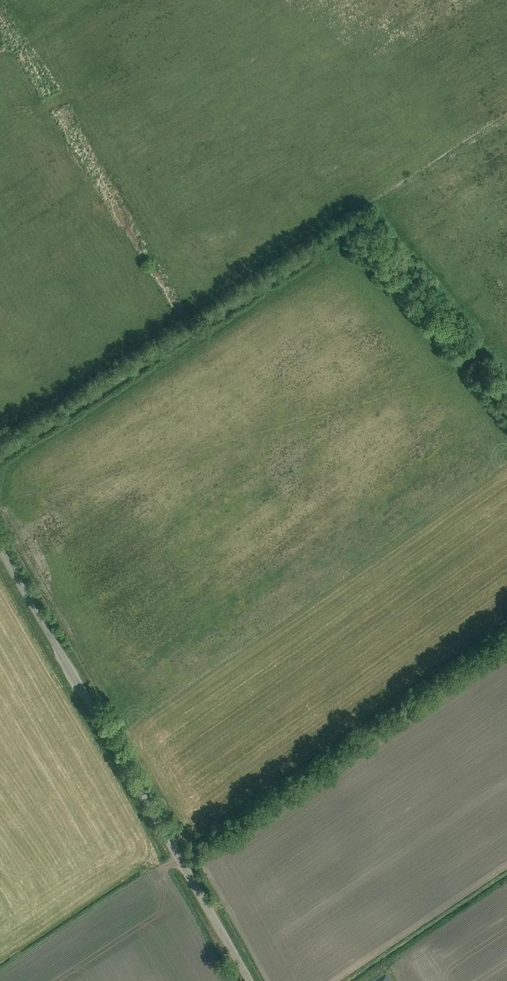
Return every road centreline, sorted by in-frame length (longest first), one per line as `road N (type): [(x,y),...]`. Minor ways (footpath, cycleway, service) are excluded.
road 1 (unclassified): [(249,980),(0,549)]

